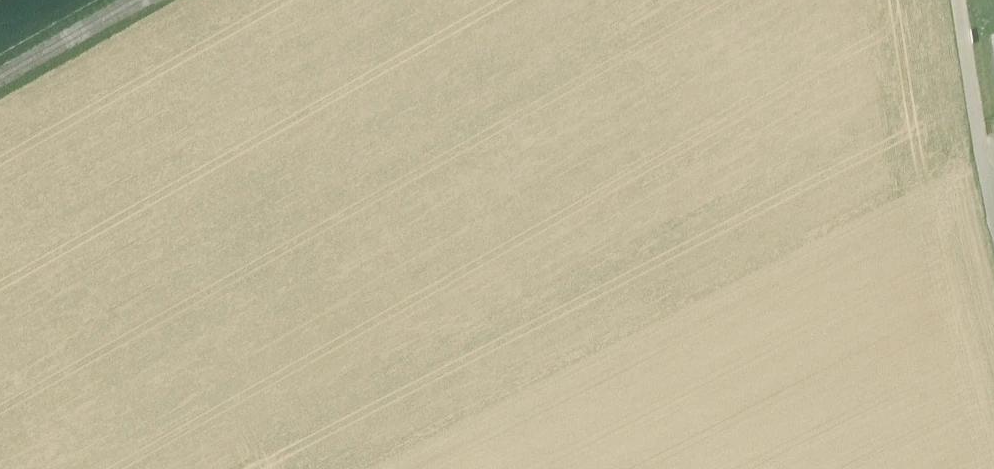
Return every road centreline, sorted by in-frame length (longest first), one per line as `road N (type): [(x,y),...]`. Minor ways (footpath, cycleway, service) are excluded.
road 1 (track): [(960,0),(993,209)]

